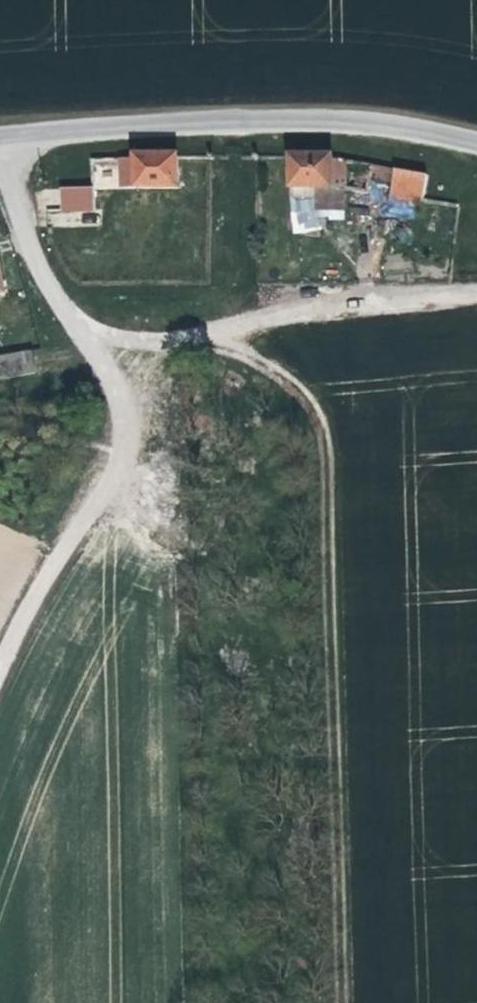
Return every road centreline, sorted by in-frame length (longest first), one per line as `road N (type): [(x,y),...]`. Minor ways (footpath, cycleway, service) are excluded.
road 1 (track): [(341,1002),(319,407),(297,368),(258,346),(85,332)]
road 2 (unclassified): [(476,136),(407,118),(200,113),(5,124)]
road 3 (unclassified): [(130,430),(125,382),(34,255),(5,124)]
road 4 (track): [(0,696),(130,430)]

